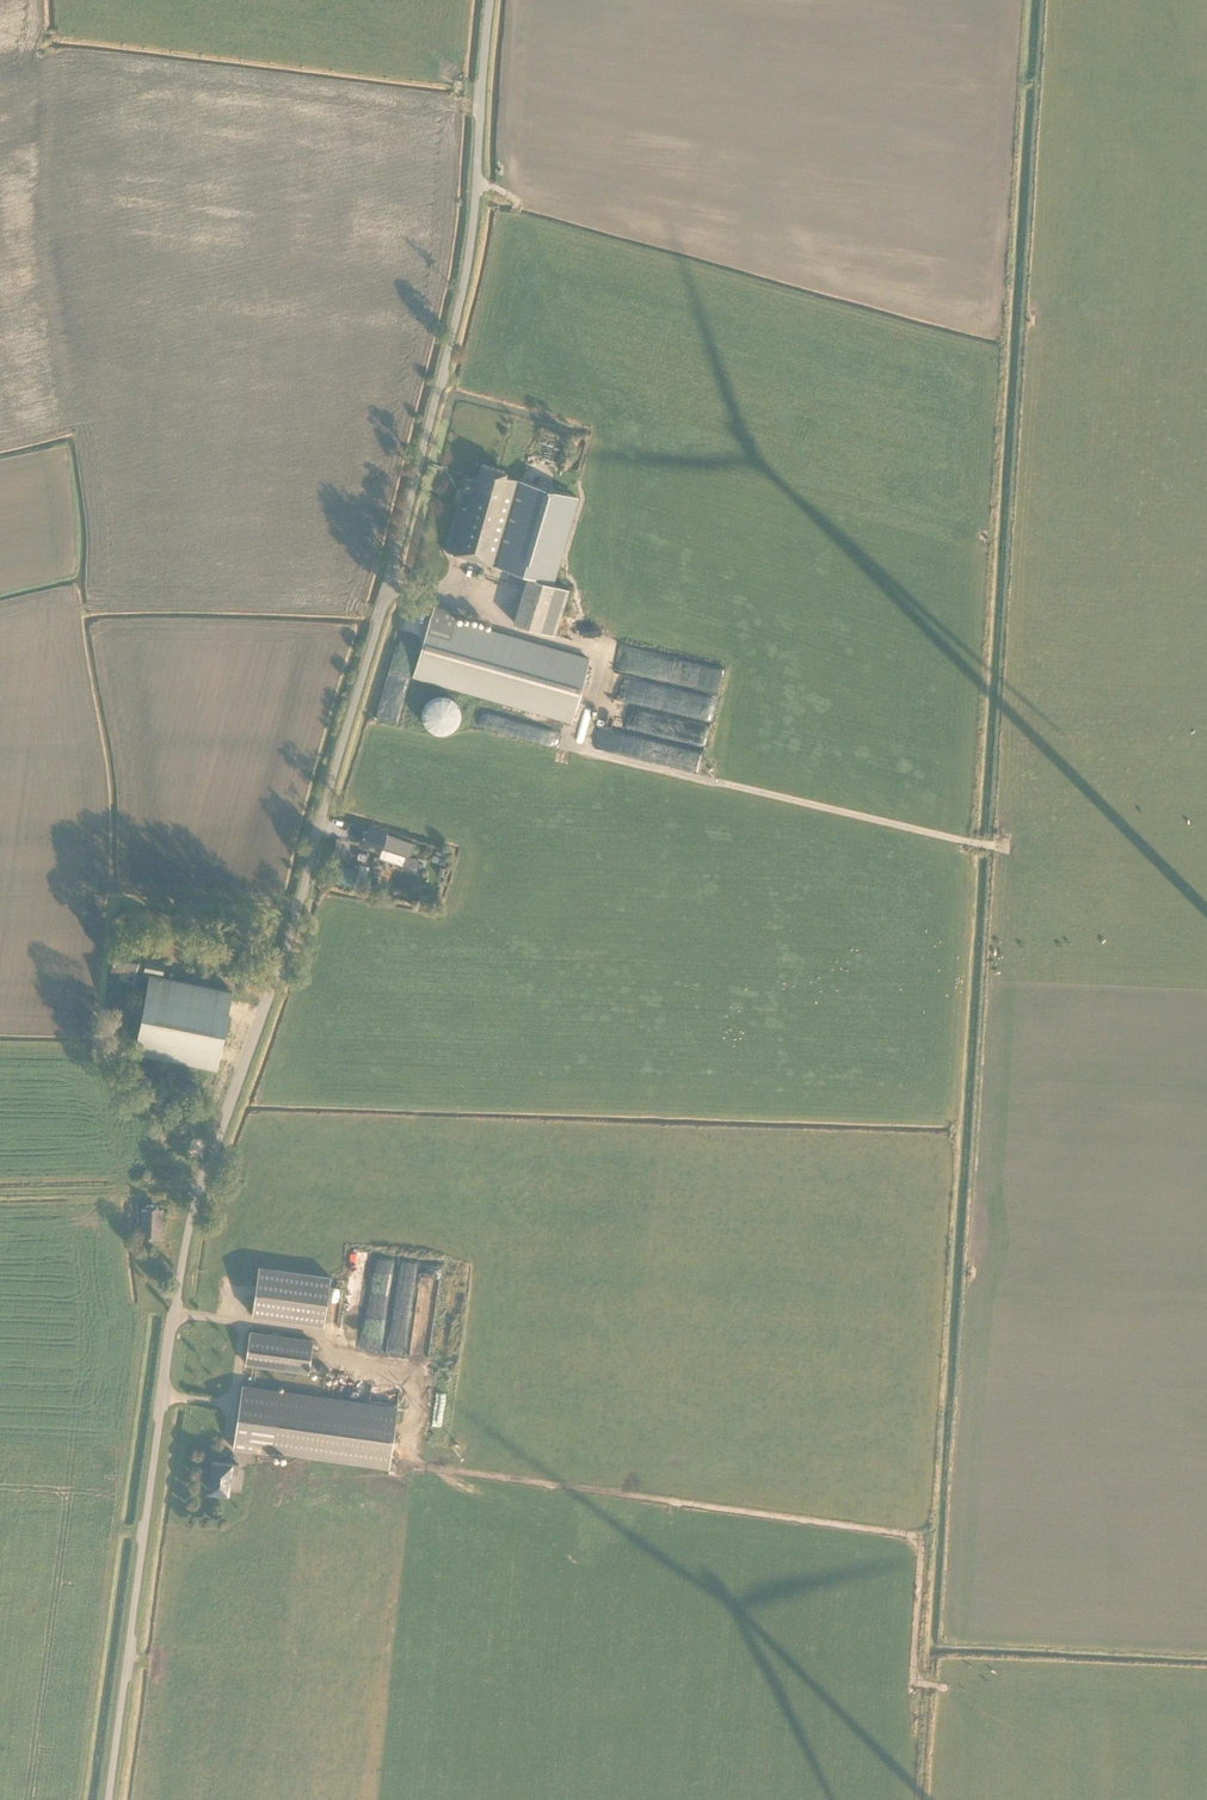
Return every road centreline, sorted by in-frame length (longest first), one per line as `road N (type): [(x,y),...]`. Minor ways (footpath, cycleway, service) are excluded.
road 1 (unclassified): [(108,1799),(188,1231),(294,921),(398,548),(471,241),(492,0)]

